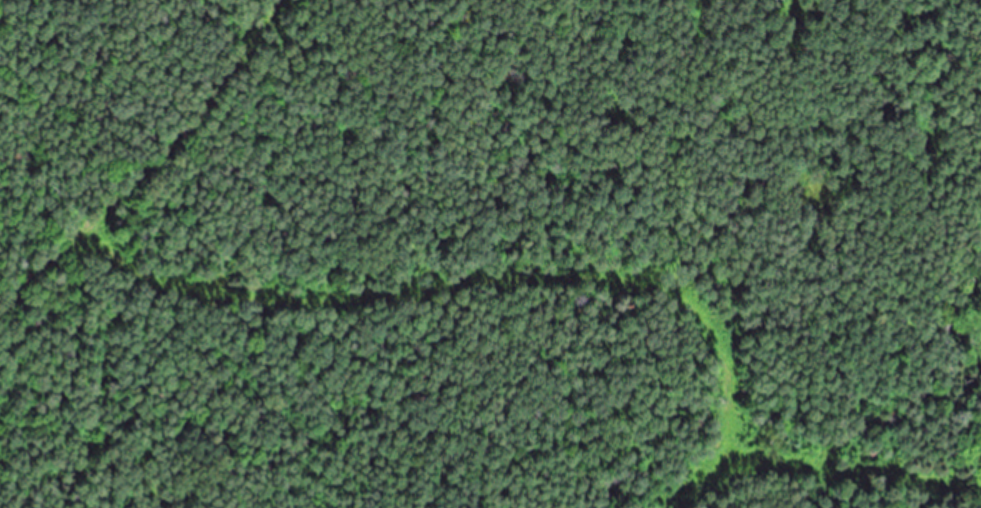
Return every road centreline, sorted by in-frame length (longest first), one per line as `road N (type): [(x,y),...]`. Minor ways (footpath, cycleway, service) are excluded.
road 1 (track): [(83,234),(148,278),(322,308),(521,270),(632,282),(692,309),(727,347),(740,397),(718,475),(678,507)]
road 2 (track): [(274,0),(230,77),(0,311)]
road 3 (track): [(718,475),(811,464),(980,491)]

